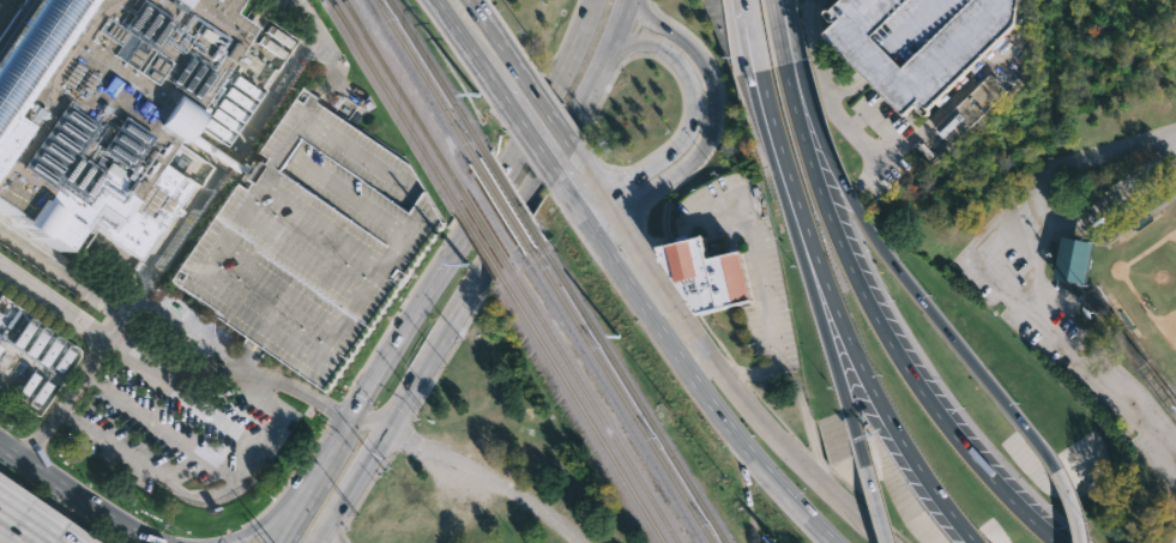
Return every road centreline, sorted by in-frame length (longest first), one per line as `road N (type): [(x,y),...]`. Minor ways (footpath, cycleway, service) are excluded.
road 1 (motorway): [(1059,542),(927,398),(860,285),(810,163)]
road 2 (secondary): [(590,0),(555,80),(360,394)]
road 3 (trunk): [(899,542),(807,472),(755,420),(620,218)]
road 4 (secondary): [(427,357),(568,127),(627,0)]
road 5 (trunk): [(596,235),(738,442),(833,542)]
road 6 (motorway): [(1056,469),(875,240),(831,156)]
road 7 (trunk): [(620,218),(692,164),(712,122),(704,62),(635,0)]
road 8 (motorway): [(745,0),(771,122),(816,265)]
road 9 (motorway): [(860,363),(909,454),(974,542)]
road 10 (secondary): [(146,541),(0,442)]
road 11 (trunk): [(597,70),(637,44),(671,53),(692,83),(693,116)]
road 12 (residential): [(458,466),(557,517),(583,542)]
road 13 (trunk): [(489,77),(561,185)]
road 14 (trunk): [(579,158),(508,56)]
road 15 (trunk): [(693,116),(670,156),(605,198)]

